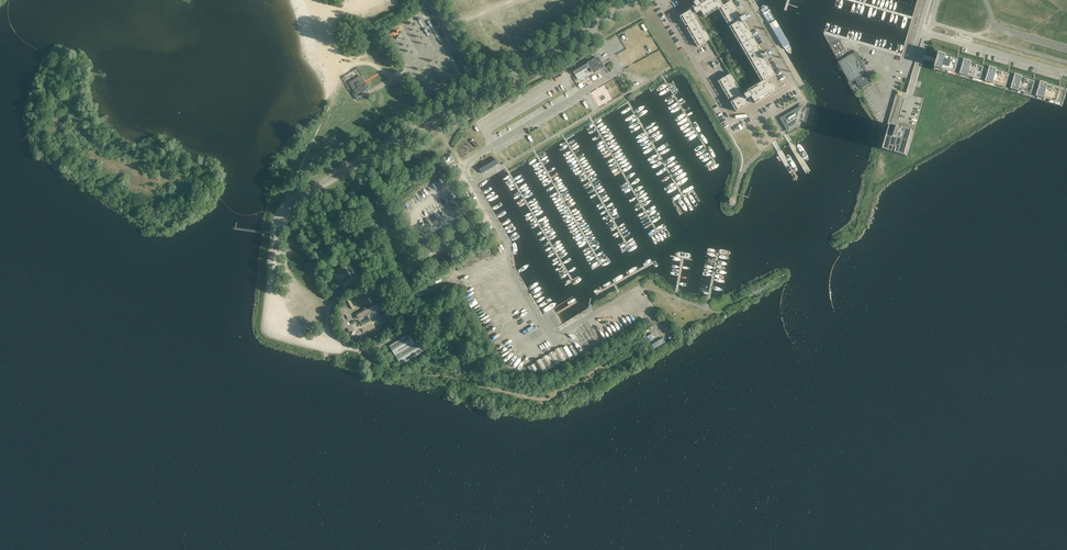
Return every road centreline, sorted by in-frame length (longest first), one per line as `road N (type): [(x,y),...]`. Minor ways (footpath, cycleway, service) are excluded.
road 1 (unclassified): [(315,348),(267,330),(283,211),(481,91)]
road 2 (residential): [(508,257),(557,338),(635,294),(665,335)]
road 3 (residential): [(789,89),(732,120),(659,0)]
road 4 (unclassified): [(1059,73),(919,32)]
road 5 (unclassified): [(585,92),(459,165)]
road 6 (unclassified): [(596,111),(470,184)]
road 7 (unclassified): [(481,91),(593,26)]

